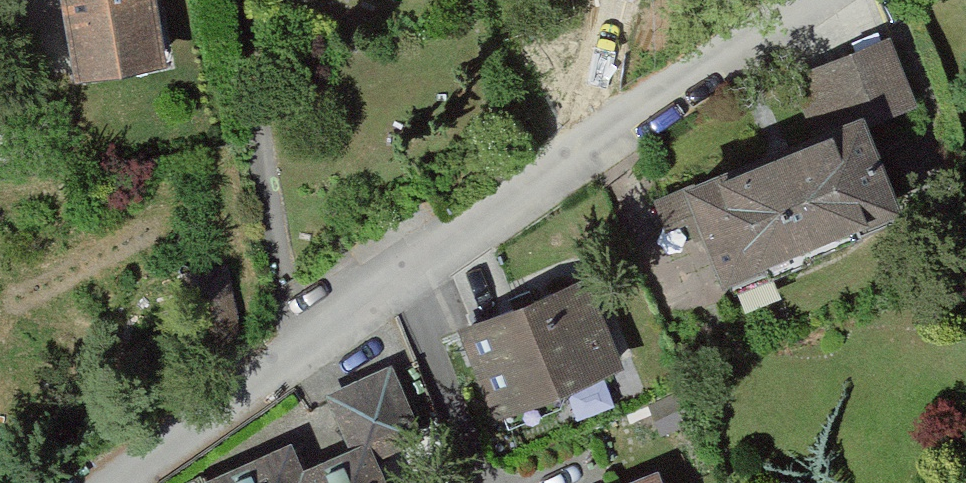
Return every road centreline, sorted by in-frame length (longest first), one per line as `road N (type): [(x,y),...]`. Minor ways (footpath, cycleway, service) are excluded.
road 1 (residential): [(802,0),(93,482)]

